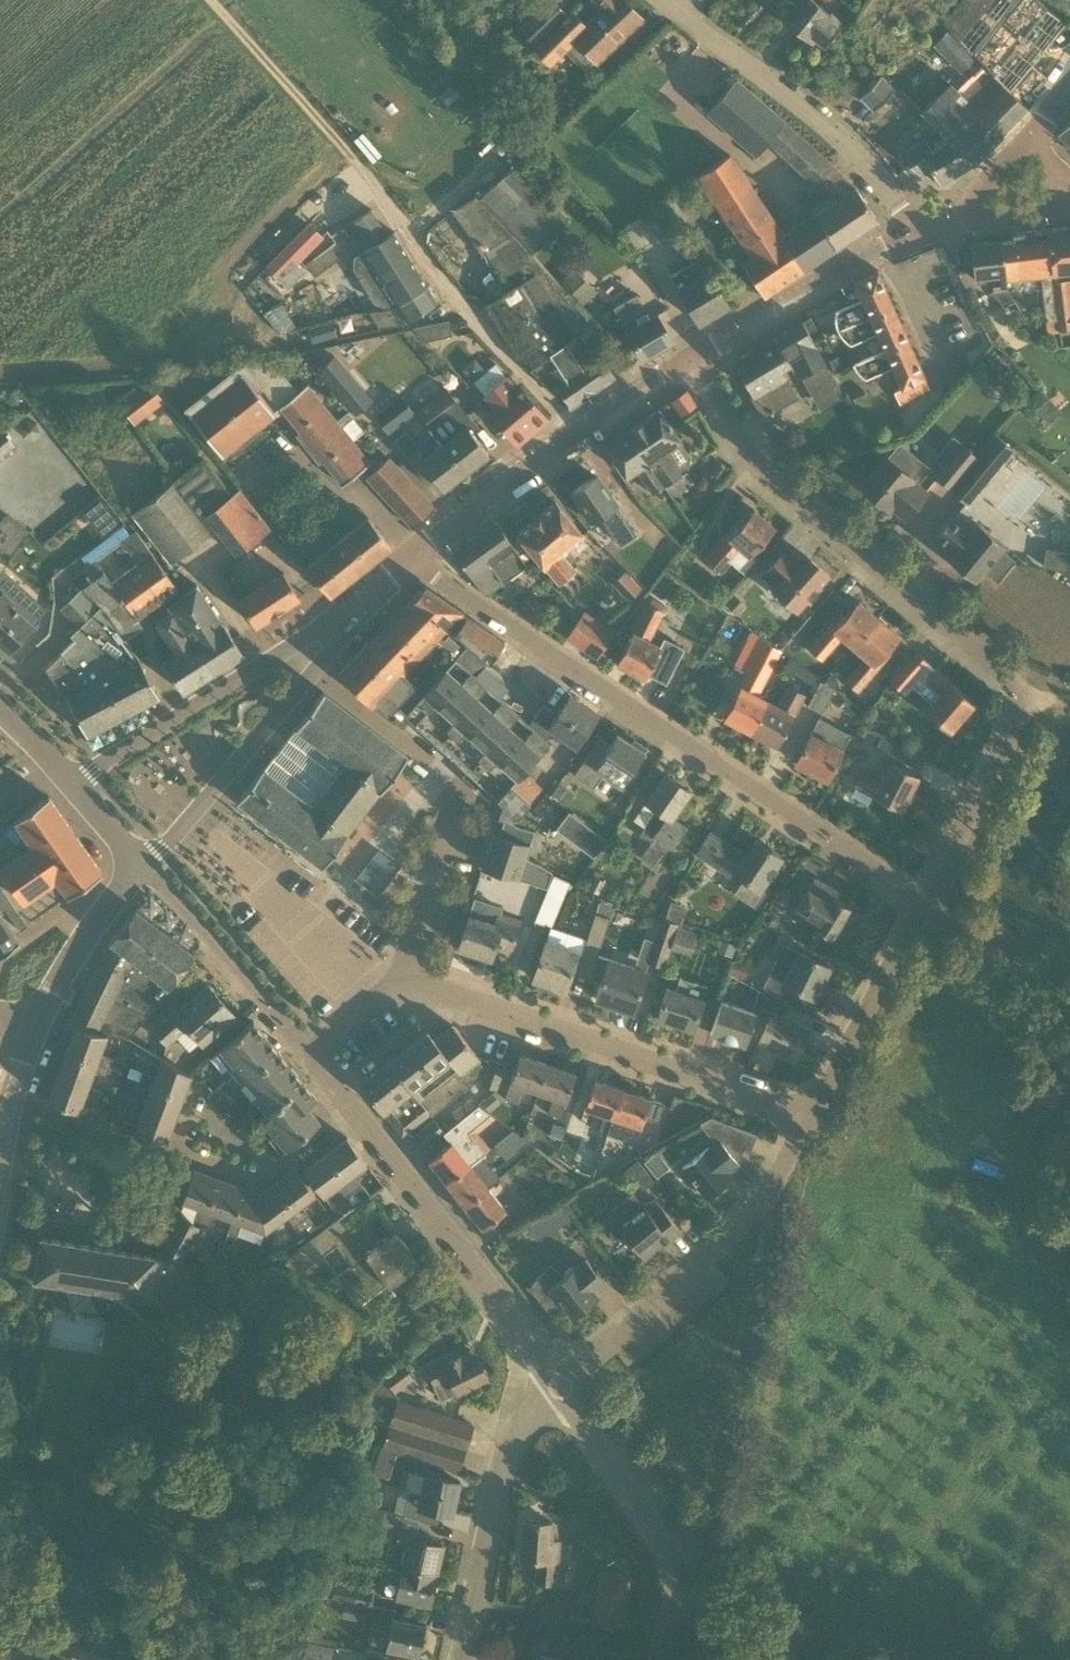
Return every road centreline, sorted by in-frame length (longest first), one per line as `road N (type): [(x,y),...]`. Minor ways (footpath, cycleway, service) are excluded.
road 1 (unclassified): [(926,903),(1016,738),(1021,706),(1009,674),(749,458),(687,361)]
road 2 (residential): [(415,557),(438,580),(926,903)]
road 3 (residential): [(815,1117),(403,980)]
road 4 (residential): [(403,980),(460,791),(315,673)]
road 5 (residential): [(564,1387),(769,1208),(815,1117)]
road 6 (residential): [(564,1387),(456,1234),(350,1105)]
road 7 (unclassified): [(357,156),(468,308),(580,428)]
road 8 (residential): [(915,234),(855,151),(659,0)]
road 9 (tertiary): [(341,623),(313,633),(74,786)]
road 10 (residential): [(460,1659),(502,1470),(528,1420),(564,1387)]
road 11 (residential): [(198,1093),(177,1154),(249,1180),(350,1105)]
road 12 (tertiary): [(145,867),(315,673)]
road 13 (unclassified): [(307,1052),(145,867)]
road 14 (unclassified): [(815,1117),(926,903)]
road 15 (tertiary): [(687,361),(888,246)]
road 16 (residential): [(681,1564),(564,1387)]
road 17 (track): [(217,0),(357,156)]
road 18 (tertiary): [(415,557),(580,428)]
road 19 (tertiary): [(32,1029),(88,931),(145,867)]
road 20 (residential): [(946,375),(888,246)]
road 21 (tertiary): [(580,428),(687,361)]
road 22 (residential): [(753,1659),(681,1564)]

